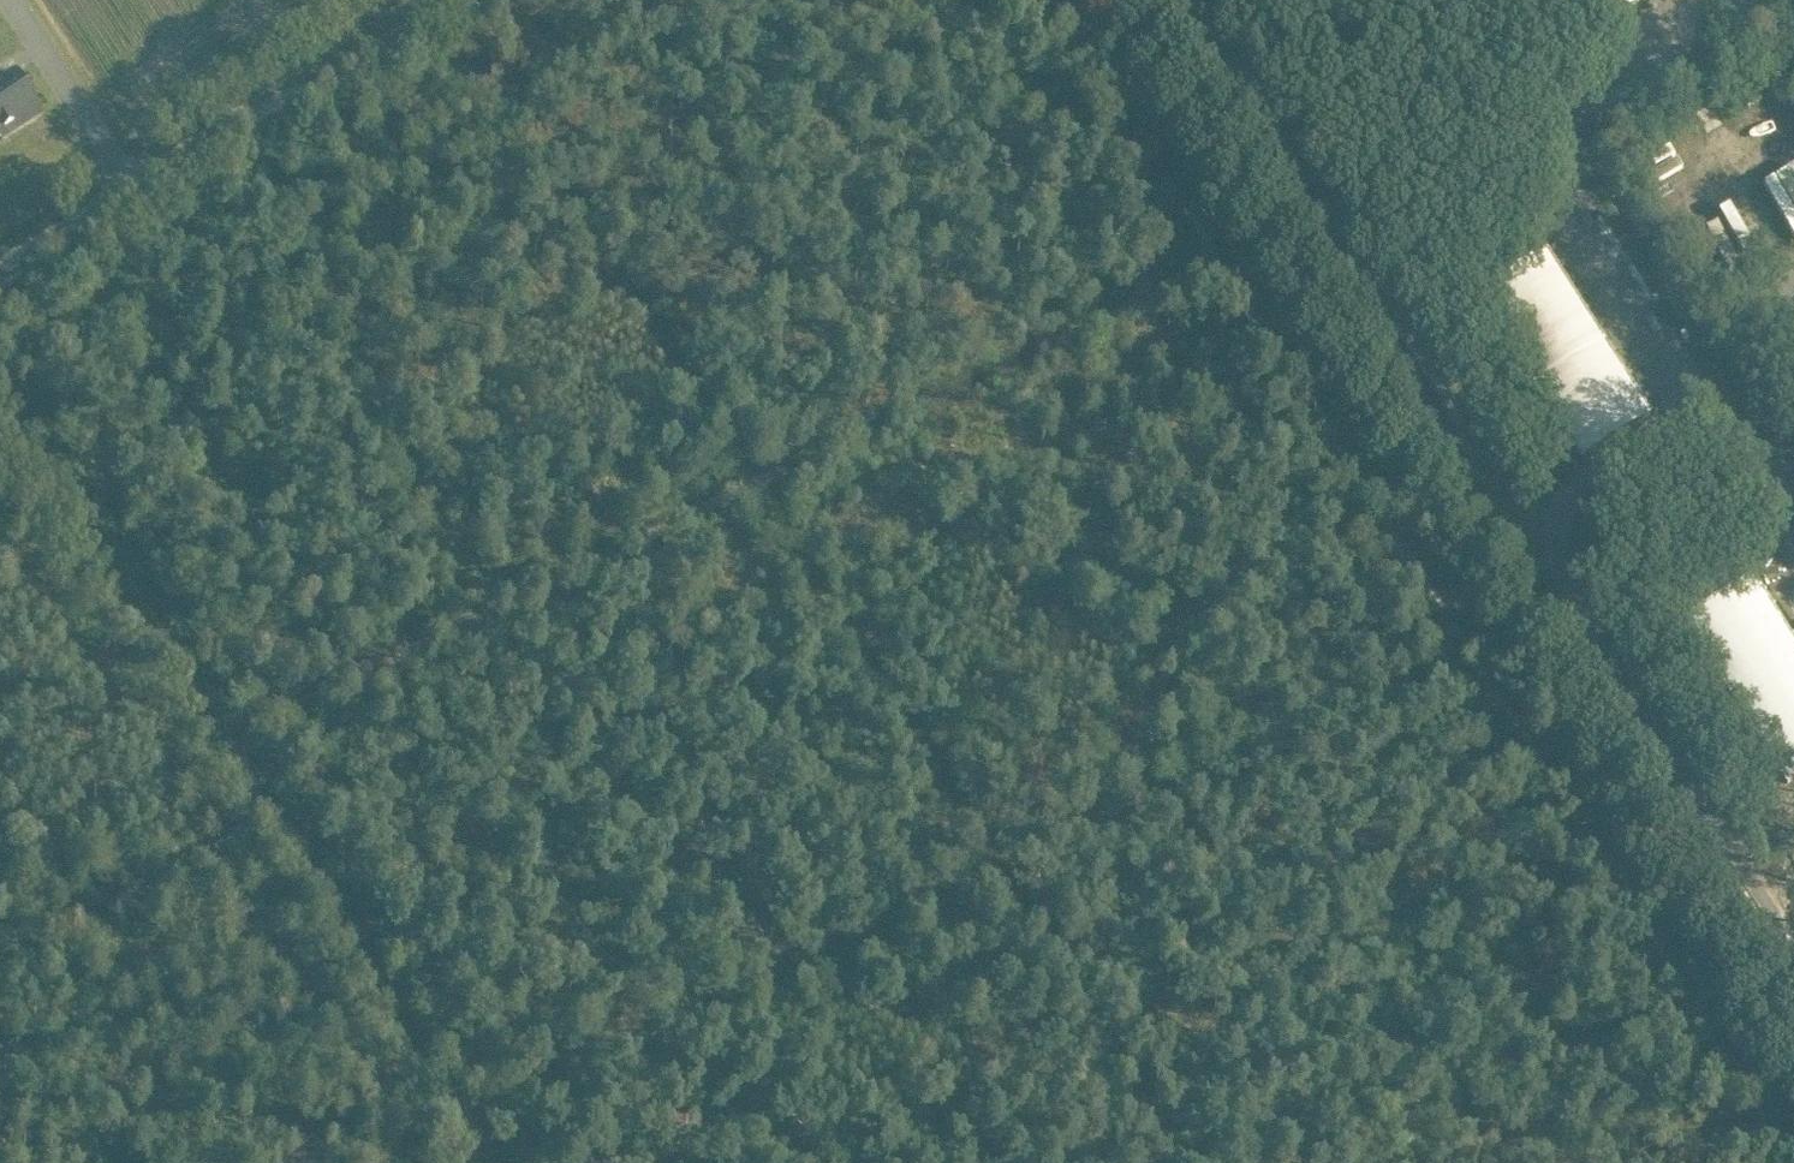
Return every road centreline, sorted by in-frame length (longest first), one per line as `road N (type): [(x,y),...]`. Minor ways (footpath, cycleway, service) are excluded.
road 1 (track): [(1174,1162),(457,26)]
road 2 (track): [(213,724),(1230,222)]
road 3 (track): [(1481,644),(456,1123)]
road 4 (track): [(1230,222),(1790,1162)]
road 5 (track): [(1692,999),(1096,1162)]
road 6 (unclassified): [(0,270),(419,0)]
road 7 (track): [(481,1162),(258,807)]
road 8 (track): [(213,724),(0,377)]
road 9 (track): [(0,934),(258,807)]
road 10 (track): [(1097,0),(1155,85),(1230,222)]

